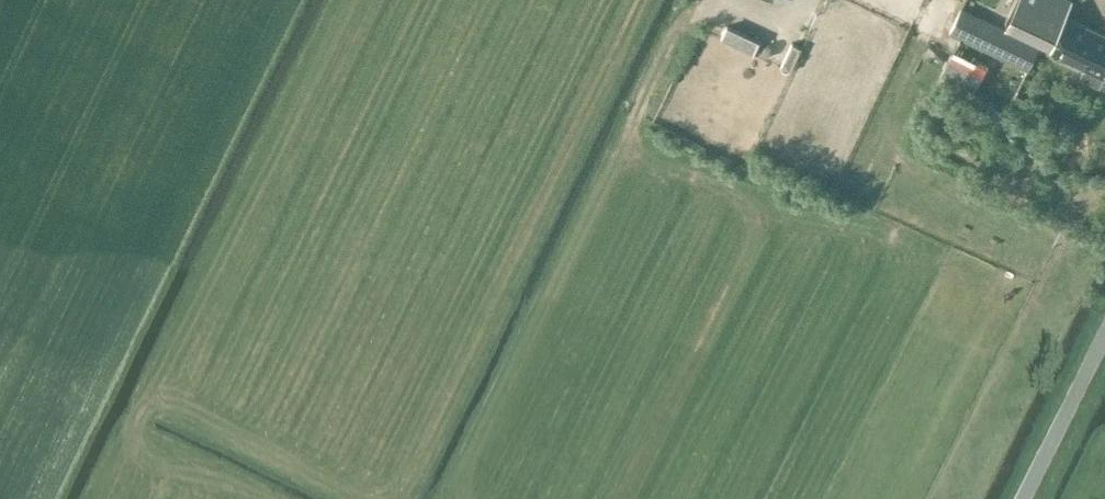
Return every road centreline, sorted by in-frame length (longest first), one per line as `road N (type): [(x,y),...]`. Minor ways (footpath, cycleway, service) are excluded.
road 1 (unclassified): [(1024,498),(1104,335)]

